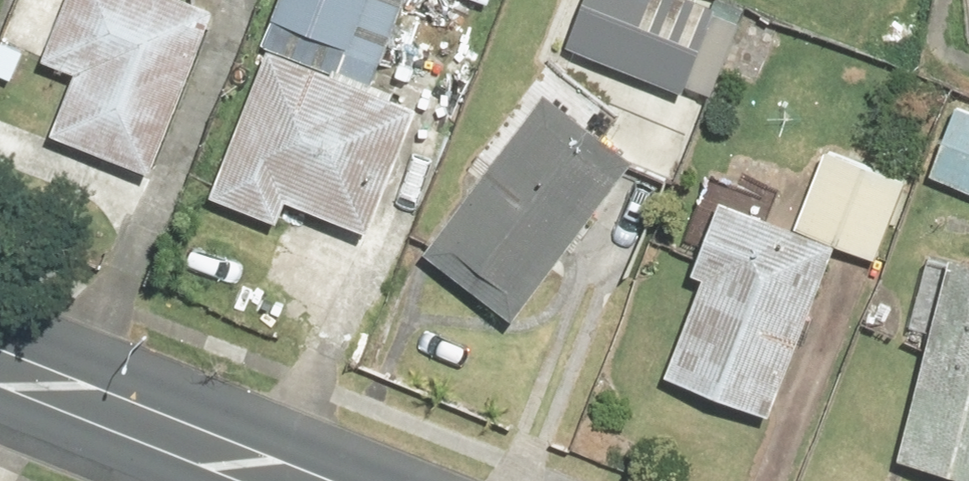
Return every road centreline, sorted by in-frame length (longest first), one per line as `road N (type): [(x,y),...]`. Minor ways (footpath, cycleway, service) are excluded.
road 1 (secondary): [(0,340),(358,480)]

